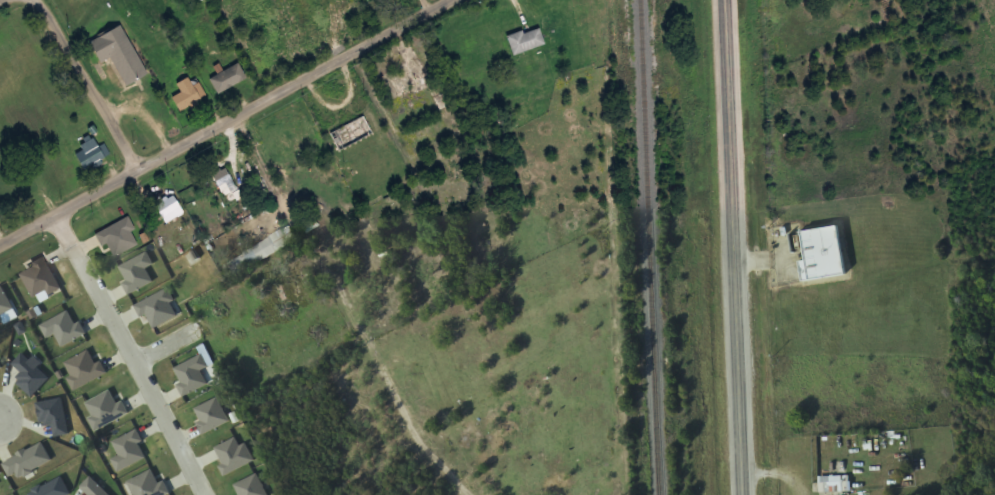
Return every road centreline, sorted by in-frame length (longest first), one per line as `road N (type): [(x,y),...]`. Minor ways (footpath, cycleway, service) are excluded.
road 1 (residential): [(0,246),(453,0)]
road 2 (tertiary): [(724,0),(743,494)]
road 3 (residential): [(45,221),(200,494)]
road 4 (residential): [(55,23),(138,169)]

